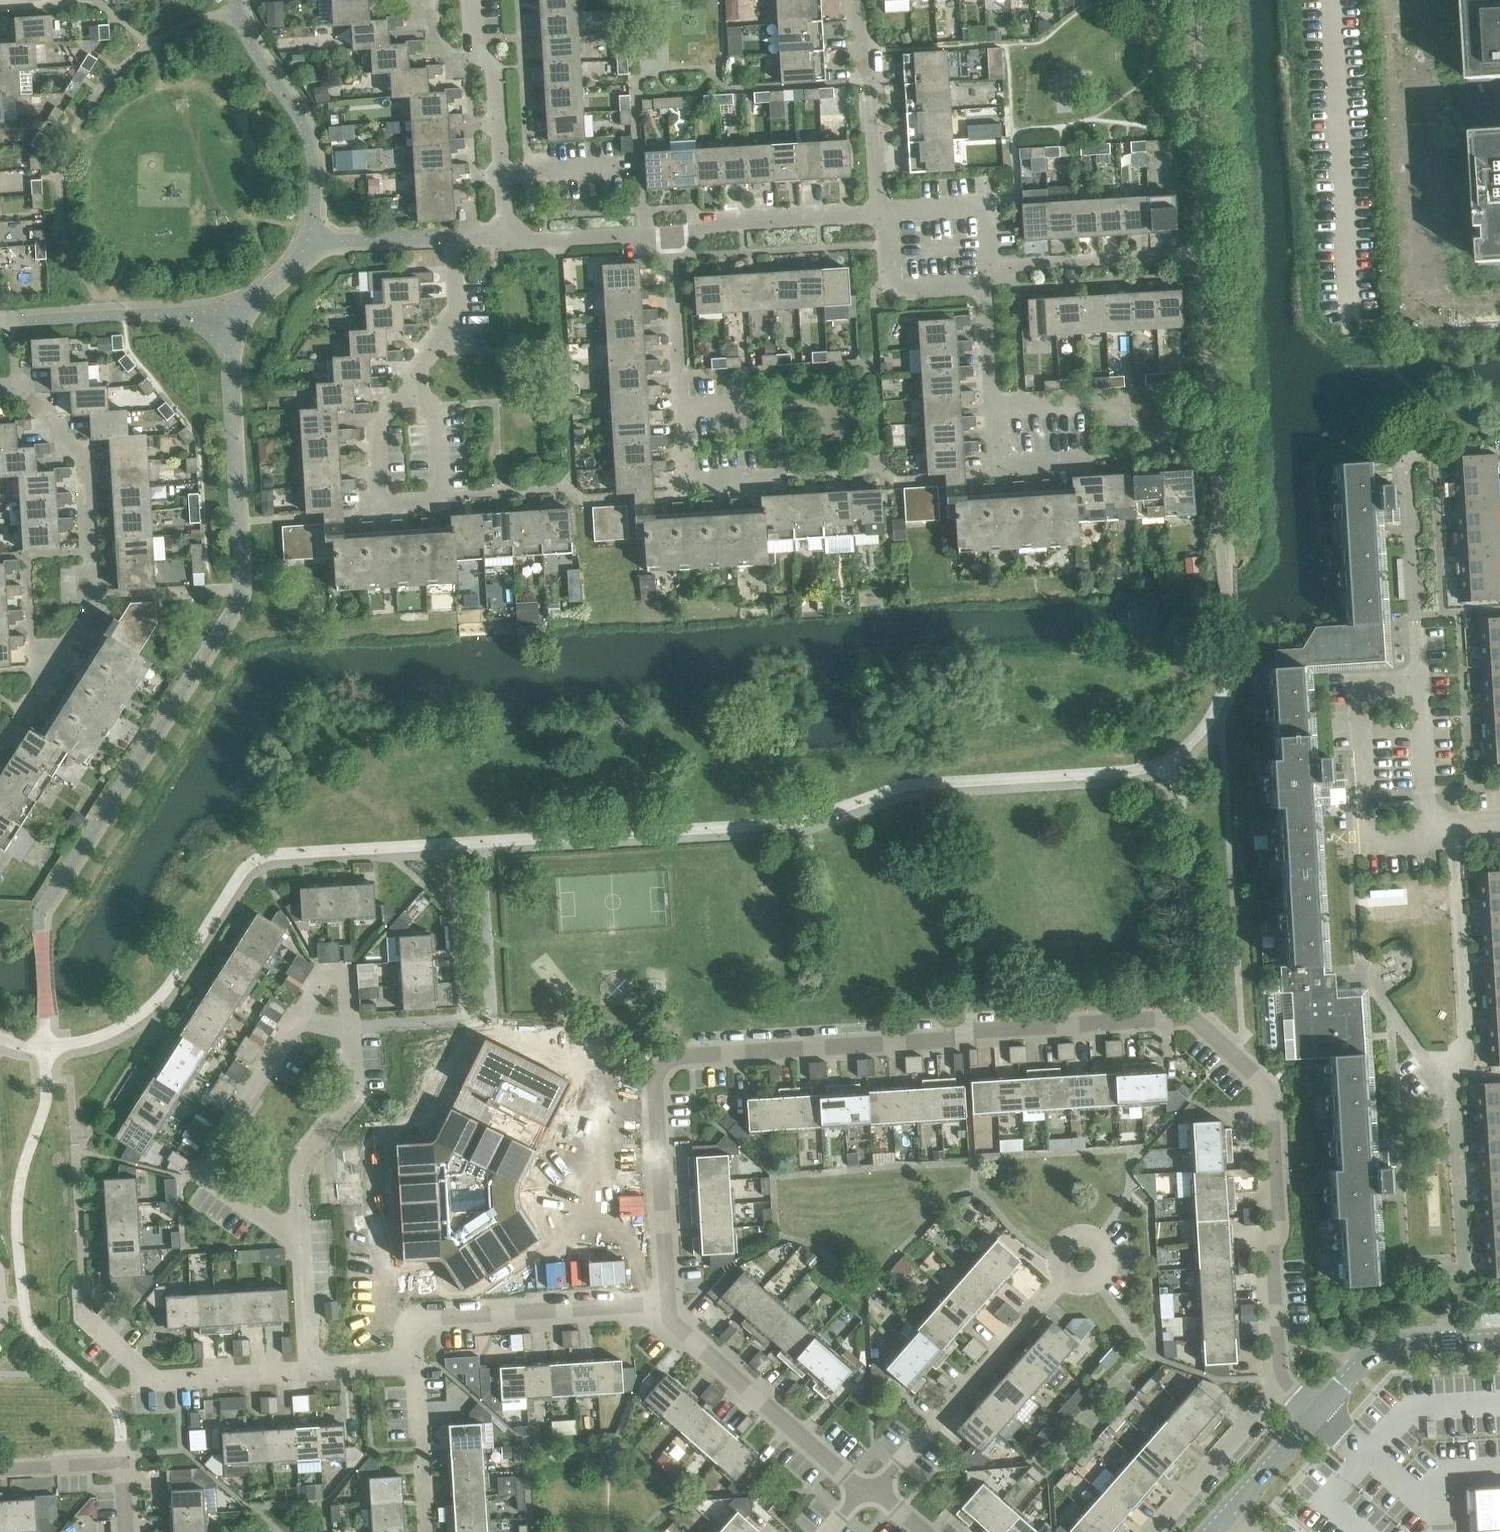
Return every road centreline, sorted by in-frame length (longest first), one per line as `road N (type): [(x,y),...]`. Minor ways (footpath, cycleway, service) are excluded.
road 1 (residential): [(1286,1388),(1272,1379),(1268,1350),(1263,1107),(1250,1073),(1188,1023),(1169,1019),(1096,1018),(945,1039),(668,1061),(658,1074),(664,1304)]
road 2 (residential): [(1428,821),(1423,678),(1373,681),(1356,699),(1363,831),(1396,846),(1430,843)]
road 3 (residential): [(664,1304),(439,1319),(412,1324),(413,1361),(306,1367)]
road 4 (residential): [(407,383),(378,420),(380,509),(436,504),(433,420),(422,405)]
road 5 (residential): [(292,1025),(204,1173),(295,1235)]
road 6 (residential): [(306,1367),(152,1381),(82,1313),(80,1285)]
road 7 (residential): [(867,1490),(1058,1286)]
road 8 (residential): [(867,1490),(664,1304)]
road 9 (residential): [(505,233),(493,70),(473,45),(471,0)]
road 10 (residential): [(295,1235),(292,1171),(354,1096),(349,1030)]
road 11 (residential): [(88,561),(81,458),(12,386),(0,388)]
road 12 (residential): [(882,212),(857,0)]
road 13 (residential): [(882,212),(671,235)]
road 14 (tertiary): [(1317,1418),(1369,1359),(1393,1347),(1499,1339)]
road 15 (residential): [(0,1470),(123,1461),(128,1531)]
road 16 (unclassified): [(1286,1388),(1158,1531)]
road 17 (residential): [(988,287),(889,292),(882,212)]
road 18 (residential): [(988,287),(979,206),(882,212)]
road 19 (residential): [(680,412),(671,235)]
road 20 (residential): [(671,235),(544,242),(505,233)]
road 21 (residential): [(407,383),(458,330),(453,240)]
road 22 (residential): [(764,480),(682,486),(680,412)]
road 23 (residential): [(1058,1286),(1101,1286),(1104,1262),(1095,1237),(1074,1239),(1057,1254)]
road 24 (tertiary): [(1222,1516),(1317,1418)]
road 25 (residential): [(349,1030),(348,980),(321,977),(292,1025)]
road 26 (residential): [(306,1367),(295,1235)]
road 27 (residential): [(996,408),(988,287)]

